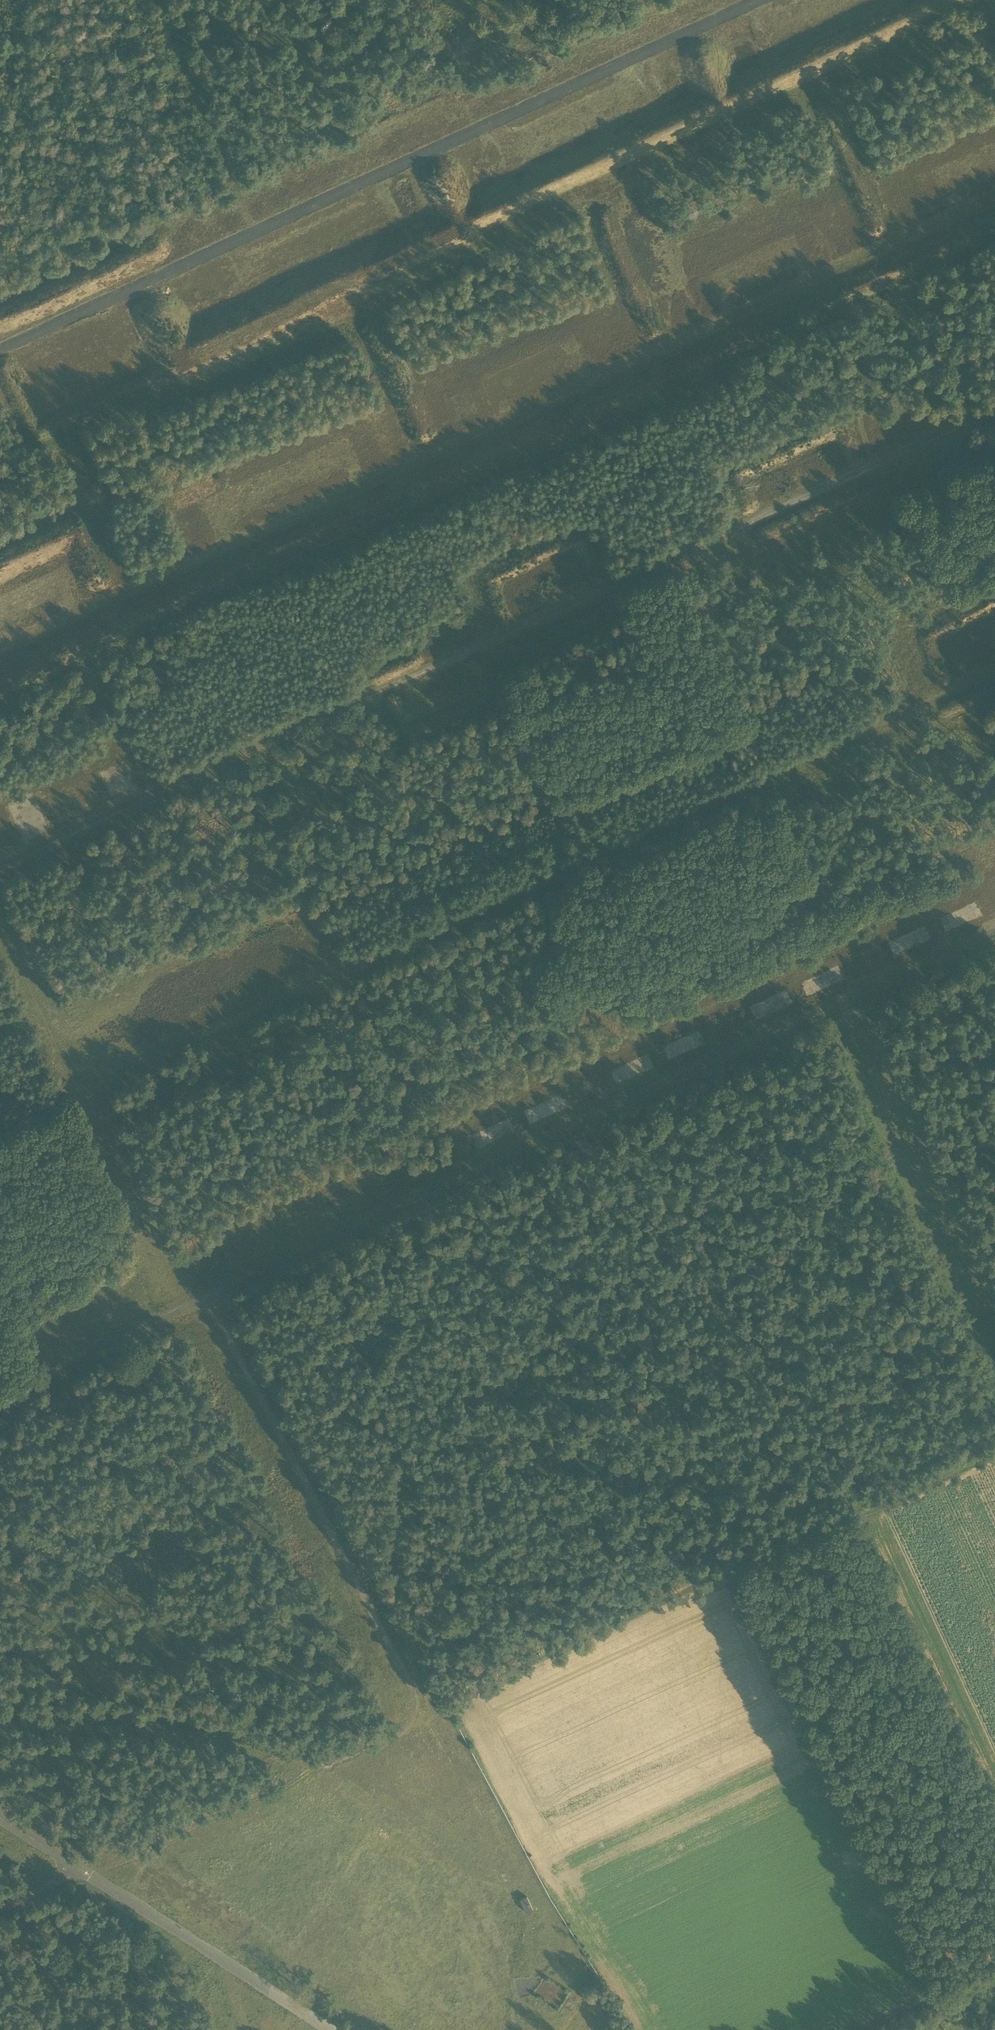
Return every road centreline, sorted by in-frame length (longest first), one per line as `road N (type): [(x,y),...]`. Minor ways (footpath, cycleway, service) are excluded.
road 1 (track): [(994,940),(0,1401)]
road 2 (track): [(994,412),(0,866)]
road 3 (track): [(994,204),(0,658)]
road 4 (track): [(0,350),(762,0)]
road 5 (track): [(214,1301),(418,1686),(423,1712),(387,1741),(122,1865),(88,1873)]
road 6 (track): [(994,1452),(449,1700)]
road 7 (track): [(994,1273),(879,1020),(835,1040),(845,1061)]
road 8 (track): [(84,1870),(334,2029)]
road 9 (track): [(994,1964),(852,2029)]

